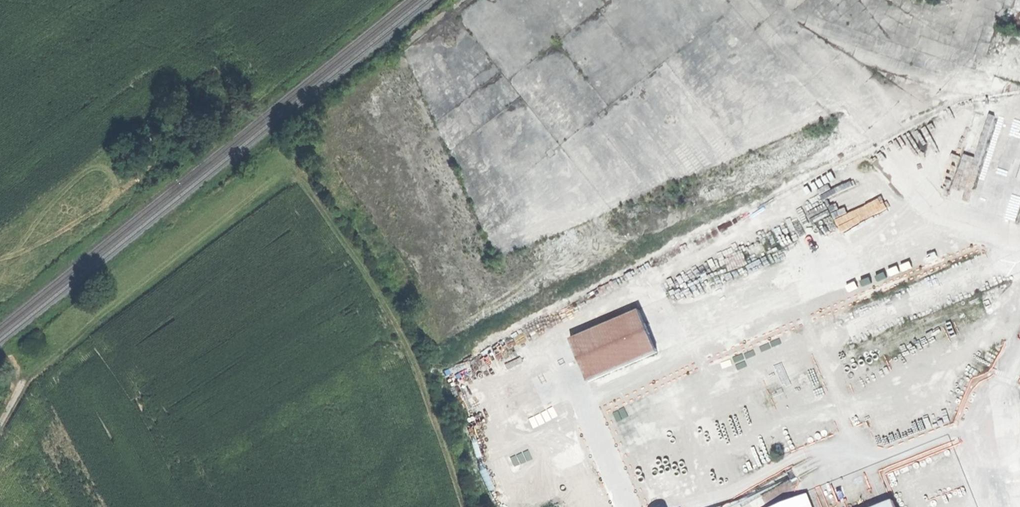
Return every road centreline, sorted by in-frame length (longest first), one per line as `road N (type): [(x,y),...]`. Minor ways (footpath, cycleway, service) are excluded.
road 1 (track): [(0,422),(22,384),(293,182),(302,182),(407,339),(468,506)]

